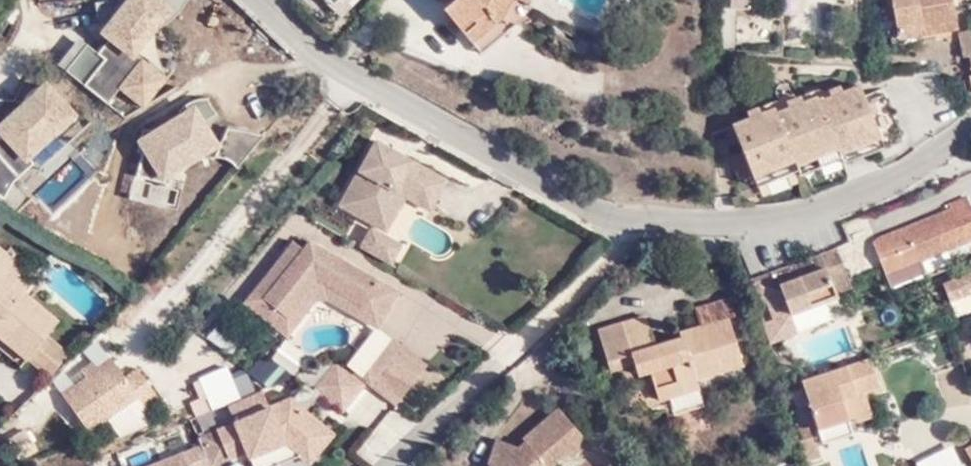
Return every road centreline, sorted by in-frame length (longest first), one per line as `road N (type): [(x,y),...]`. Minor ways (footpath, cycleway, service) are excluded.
road 1 (residential): [(260,0),(339,71),(474,145),(641,216)]
road 2 (residential): [(641,216),(607,263),(390,465)]
road 3 (residential): [(641,216),(696,223),(805,212),(918,164),(970,129)]

